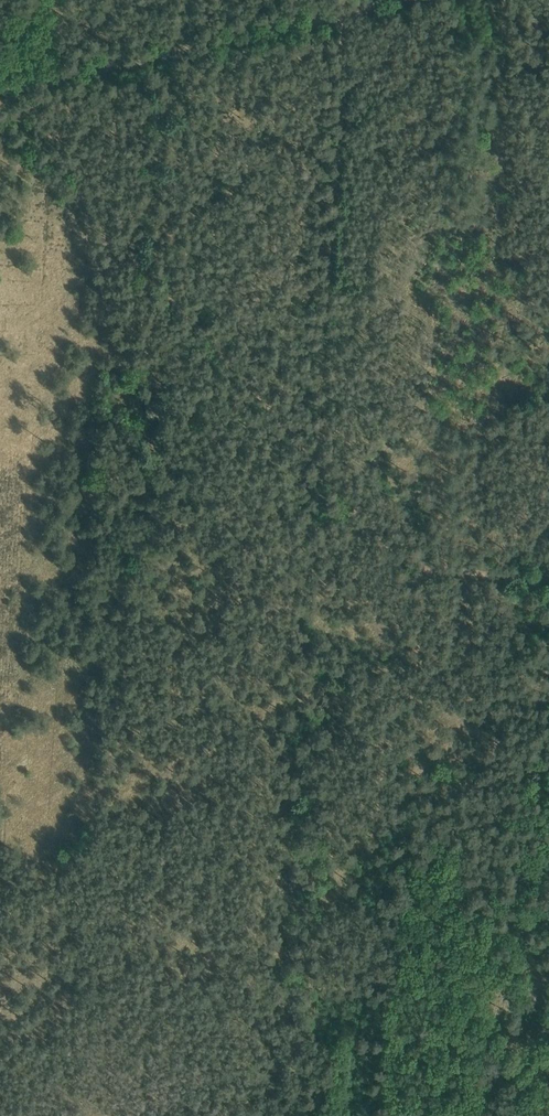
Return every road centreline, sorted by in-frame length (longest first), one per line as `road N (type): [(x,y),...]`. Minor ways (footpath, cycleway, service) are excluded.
road 1 (track): [(0,77),(376,0)]

